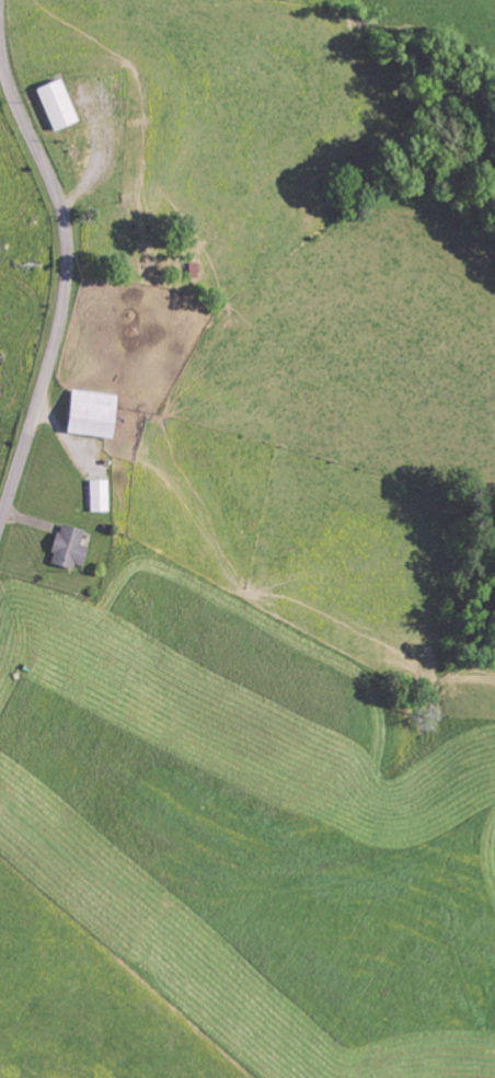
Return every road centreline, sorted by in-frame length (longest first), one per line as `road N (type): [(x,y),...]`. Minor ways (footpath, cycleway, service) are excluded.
road 1 (residential): [(0,526),(58,336),(68,272),(61,209),(14,92),(0,32)]

